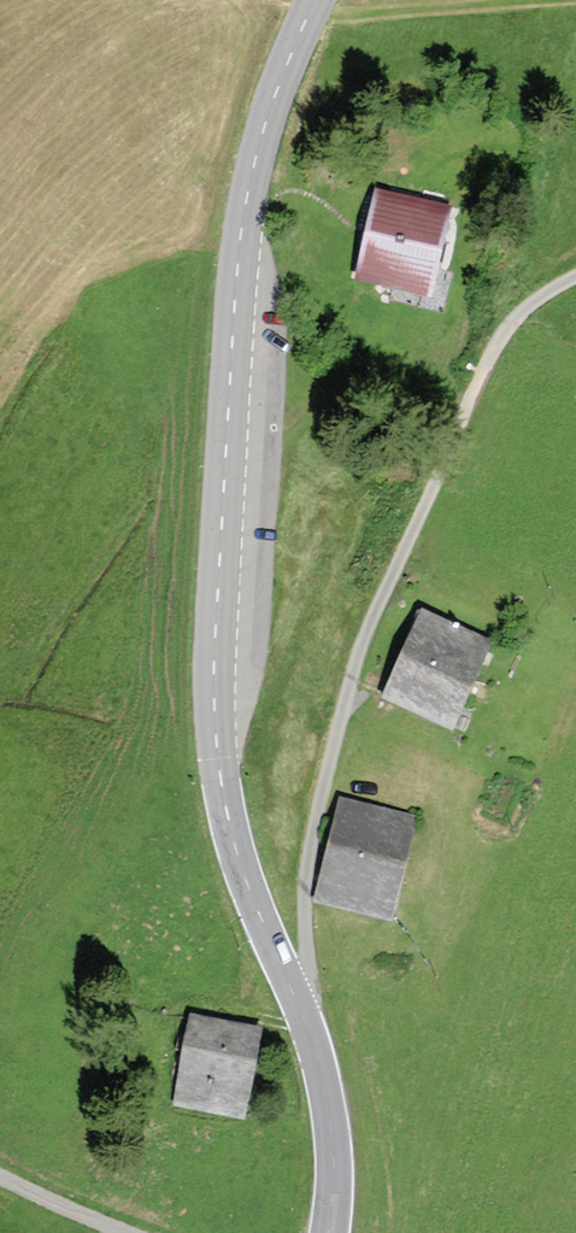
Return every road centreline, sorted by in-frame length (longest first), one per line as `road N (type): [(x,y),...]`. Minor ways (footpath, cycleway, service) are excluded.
road 1 (primary): [(328,1232),(332,1132),(311,1027),(232,839),(214,697),(244,198),(273,94),(315,0)]
road 2 (track): [(575,277),(530,307),(495,349),(355,659),(310,854),(303,1007)]
road 3 (track): [(540,0),(366,16),(311,8)]
road 4 (track): [(0,1177),(126,1232)]

